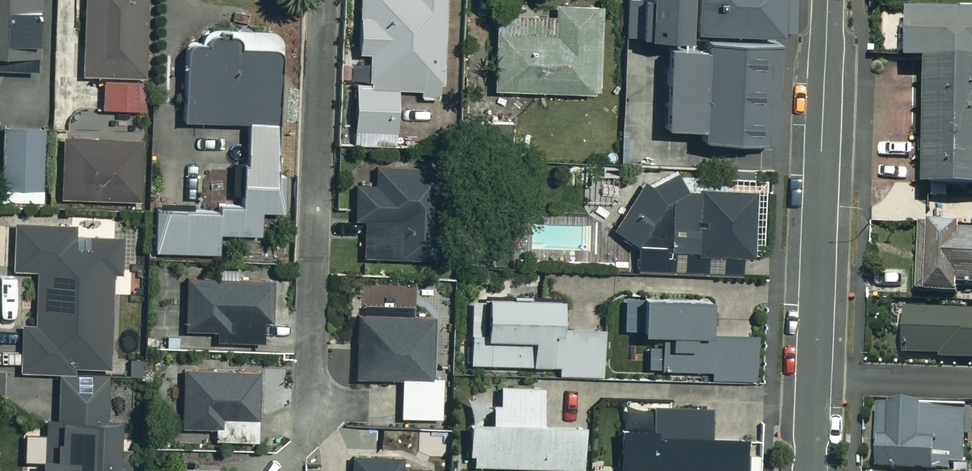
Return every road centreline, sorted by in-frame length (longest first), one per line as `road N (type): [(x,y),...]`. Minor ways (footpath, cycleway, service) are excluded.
road 1 (residential): [(321,0),(309,429)]
road 2 (residential): [(813,379),(827,0)]
road 3 (residential): [(813,379),(971,384)]

